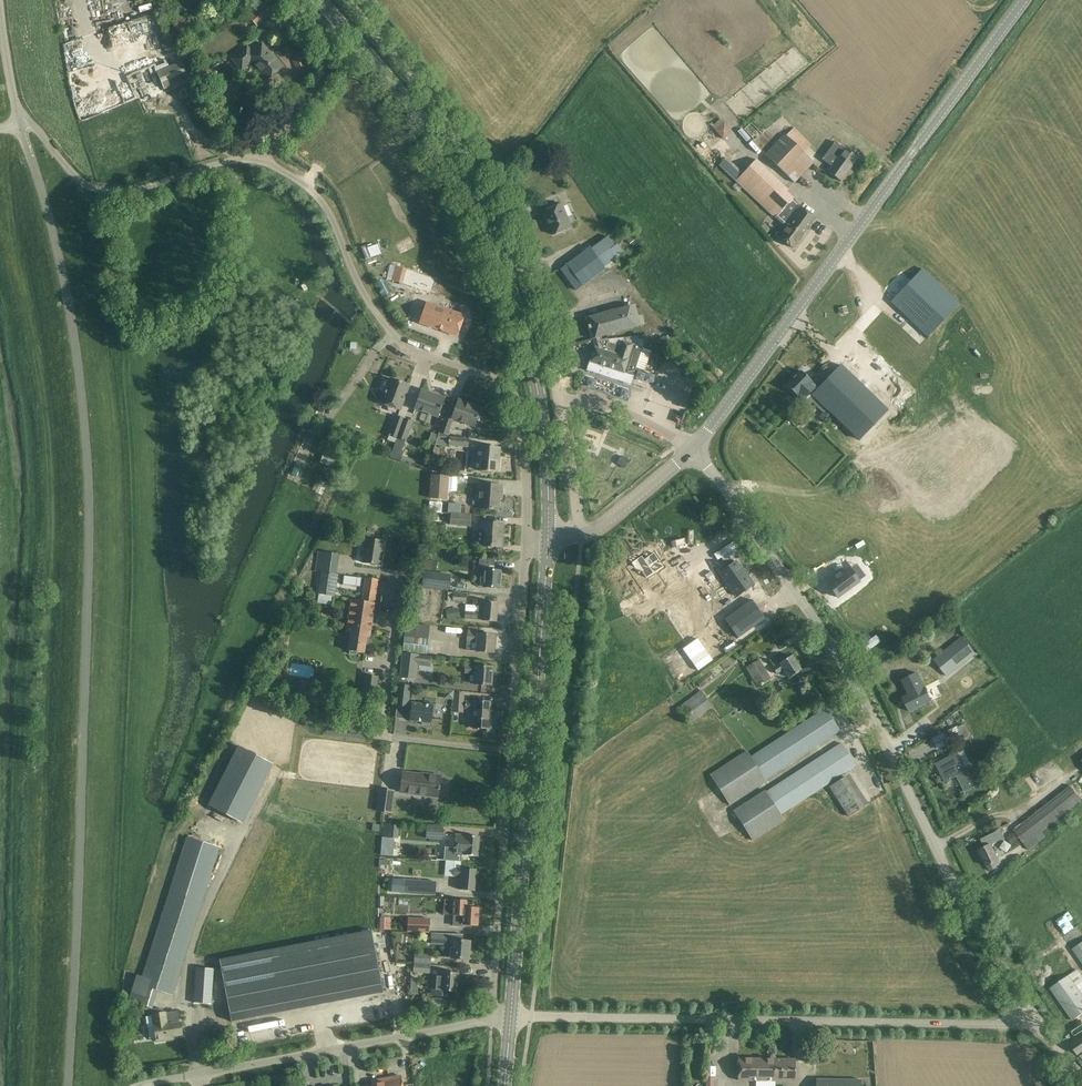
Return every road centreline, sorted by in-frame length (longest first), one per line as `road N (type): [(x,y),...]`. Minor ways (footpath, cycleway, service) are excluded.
road 1 (unclassified): [(67,1085),(89,456),(77,345),(22,123)]
road 2 (tertiary): [(1035,1026),(854,693),(695,449)]
road 3 (secondary): [(548,539),(538,390),(503,268),(438,144),(320,0)]
road 4 (tertiary): [(695,449),(1024,0)]
road 5 (unclassified): [(1035,1026),(511,1017)]
road 6 (unclassified): [(526,542),(521,419),(510,390),(404,342),(362,291),(321,200),(258,161)]
road 7 (secondary): [(511,1017),(548,539)]
road 8 (unclassified): [(559,397),(521,265),(485,187),(445,122),(346,0)]
road 9 (unclassified): [(140,1085),(492,1020)]
road 10 (residential): [(511,751),(385,735),(380,719),(401,580)]
road 11 (residential): [(492,1020),(511,751)]
road 12 (unclassified): [(258,161),(210,164),(113,192),(79,178),(22,123)]
road 13 (residential): [(511,751),(526,542)]
road 14 (unclassified): [(695,449),(628,412),(559,397)]
road 15 (tertiary): [(578,534),(614,516),(695,449)]
road 16 (unclassified): [(578,534),(559,397)]

